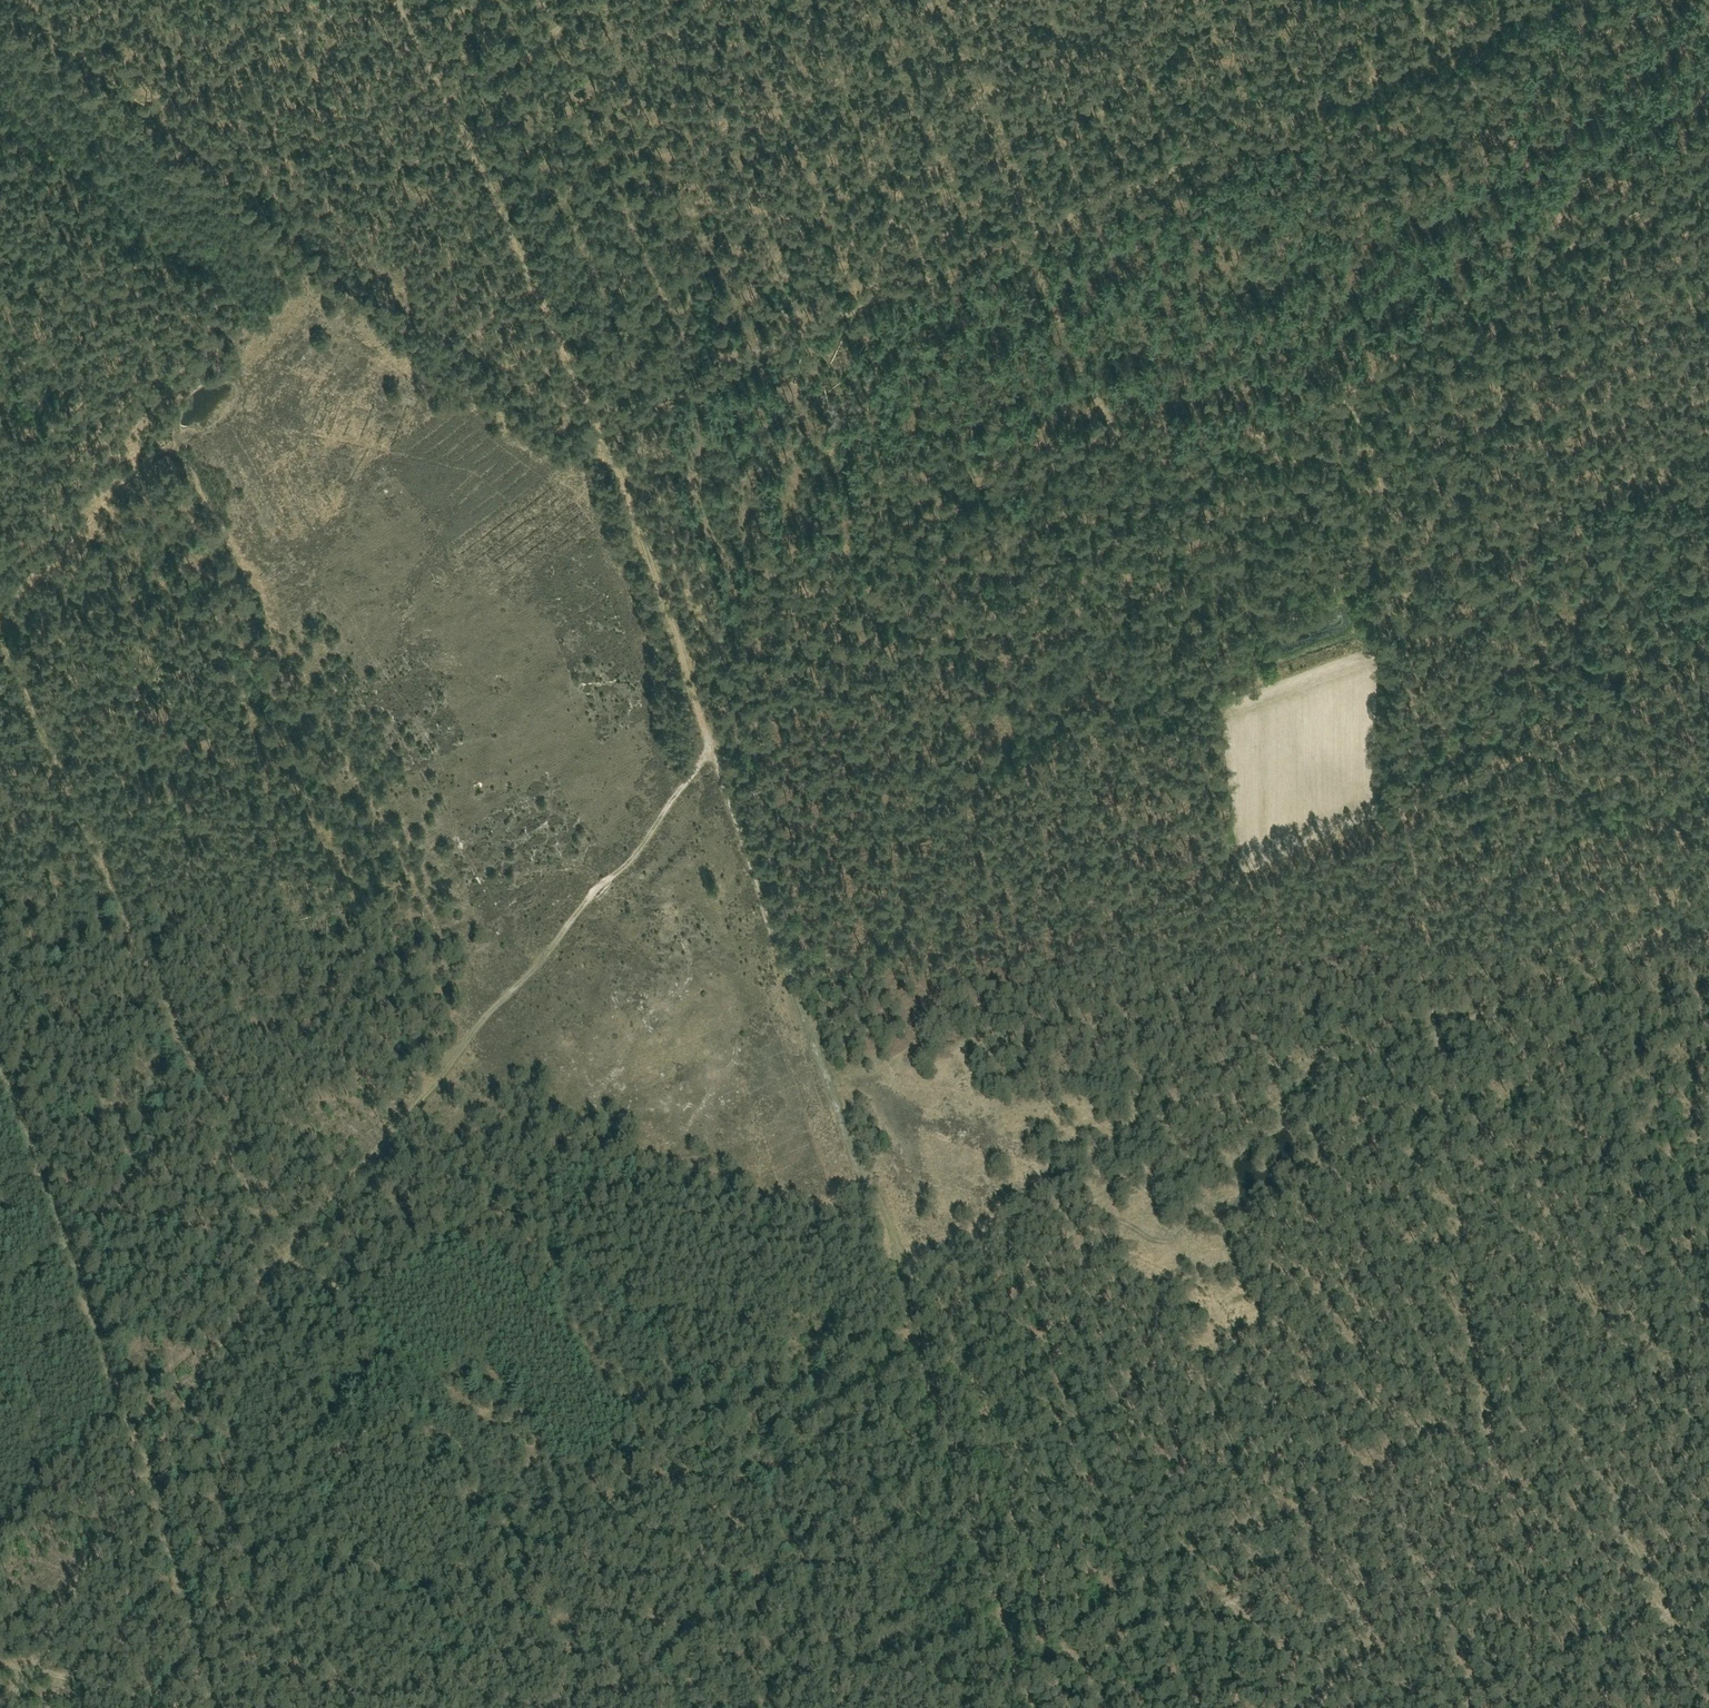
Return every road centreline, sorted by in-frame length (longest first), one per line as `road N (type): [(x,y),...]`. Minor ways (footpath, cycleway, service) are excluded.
road 1 (track): [(895,1238),(855,1157),(603,424),(396,0)]
road 2 (track): [(8,1707),(283,1257),(635,855),(711,751)]
road 3 (track): [(0,620),(283,1257),(401,1350),(508,1524),(530,1587)]
road 4 (track): [(603,424),(1524,0)]
road 5 (track): [(1708,679),(1410,812),(1496,1472)]
road 6 (track): [(911,1266),(1708,900)]
road 7 (track): [(1708,185),(1128,446),(1022,231)]
road 8 (track): [(0,1075),(141,1481),(205,1707)]
road 9 (track): [(311,695),(168,426),(0,609)]
road 10 (track): [(1037,1707),(895,1238)]
road 11 (track): [(895,1238),(950,1335),(1084,1665)]
road 12 (track): [(1084,1665),(1496,1472)]
road 13 (track): [(1496,1472),(1708,1249)]
road 14 (track): [(1708,1699),(1589,1432)]
road 15 (track): [(1708,1596),(1461,1707)]
road 16 (track): [(1432,42),(1548,257)]
road 17 (track): [(1496,1472),(1708,1380)]
road 18 (track): [(0,1657),(212,1707)]
road 19 (track): [(1490,1707),(1402,1514)]
road 20 (track): [(438,85),(527,54),(593,0)]

